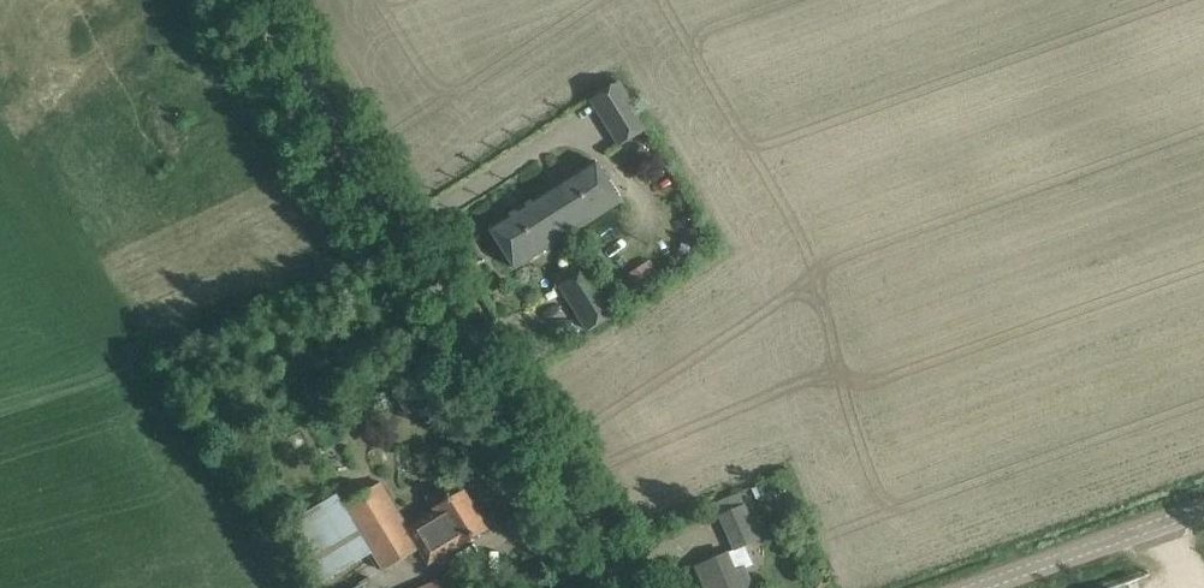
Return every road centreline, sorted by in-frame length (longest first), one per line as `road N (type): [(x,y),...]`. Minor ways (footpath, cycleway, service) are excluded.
road 1 (unclassified): [(631,587),(254,0)]
road 2 (unclassified): [(974,587),(1203,506)]

